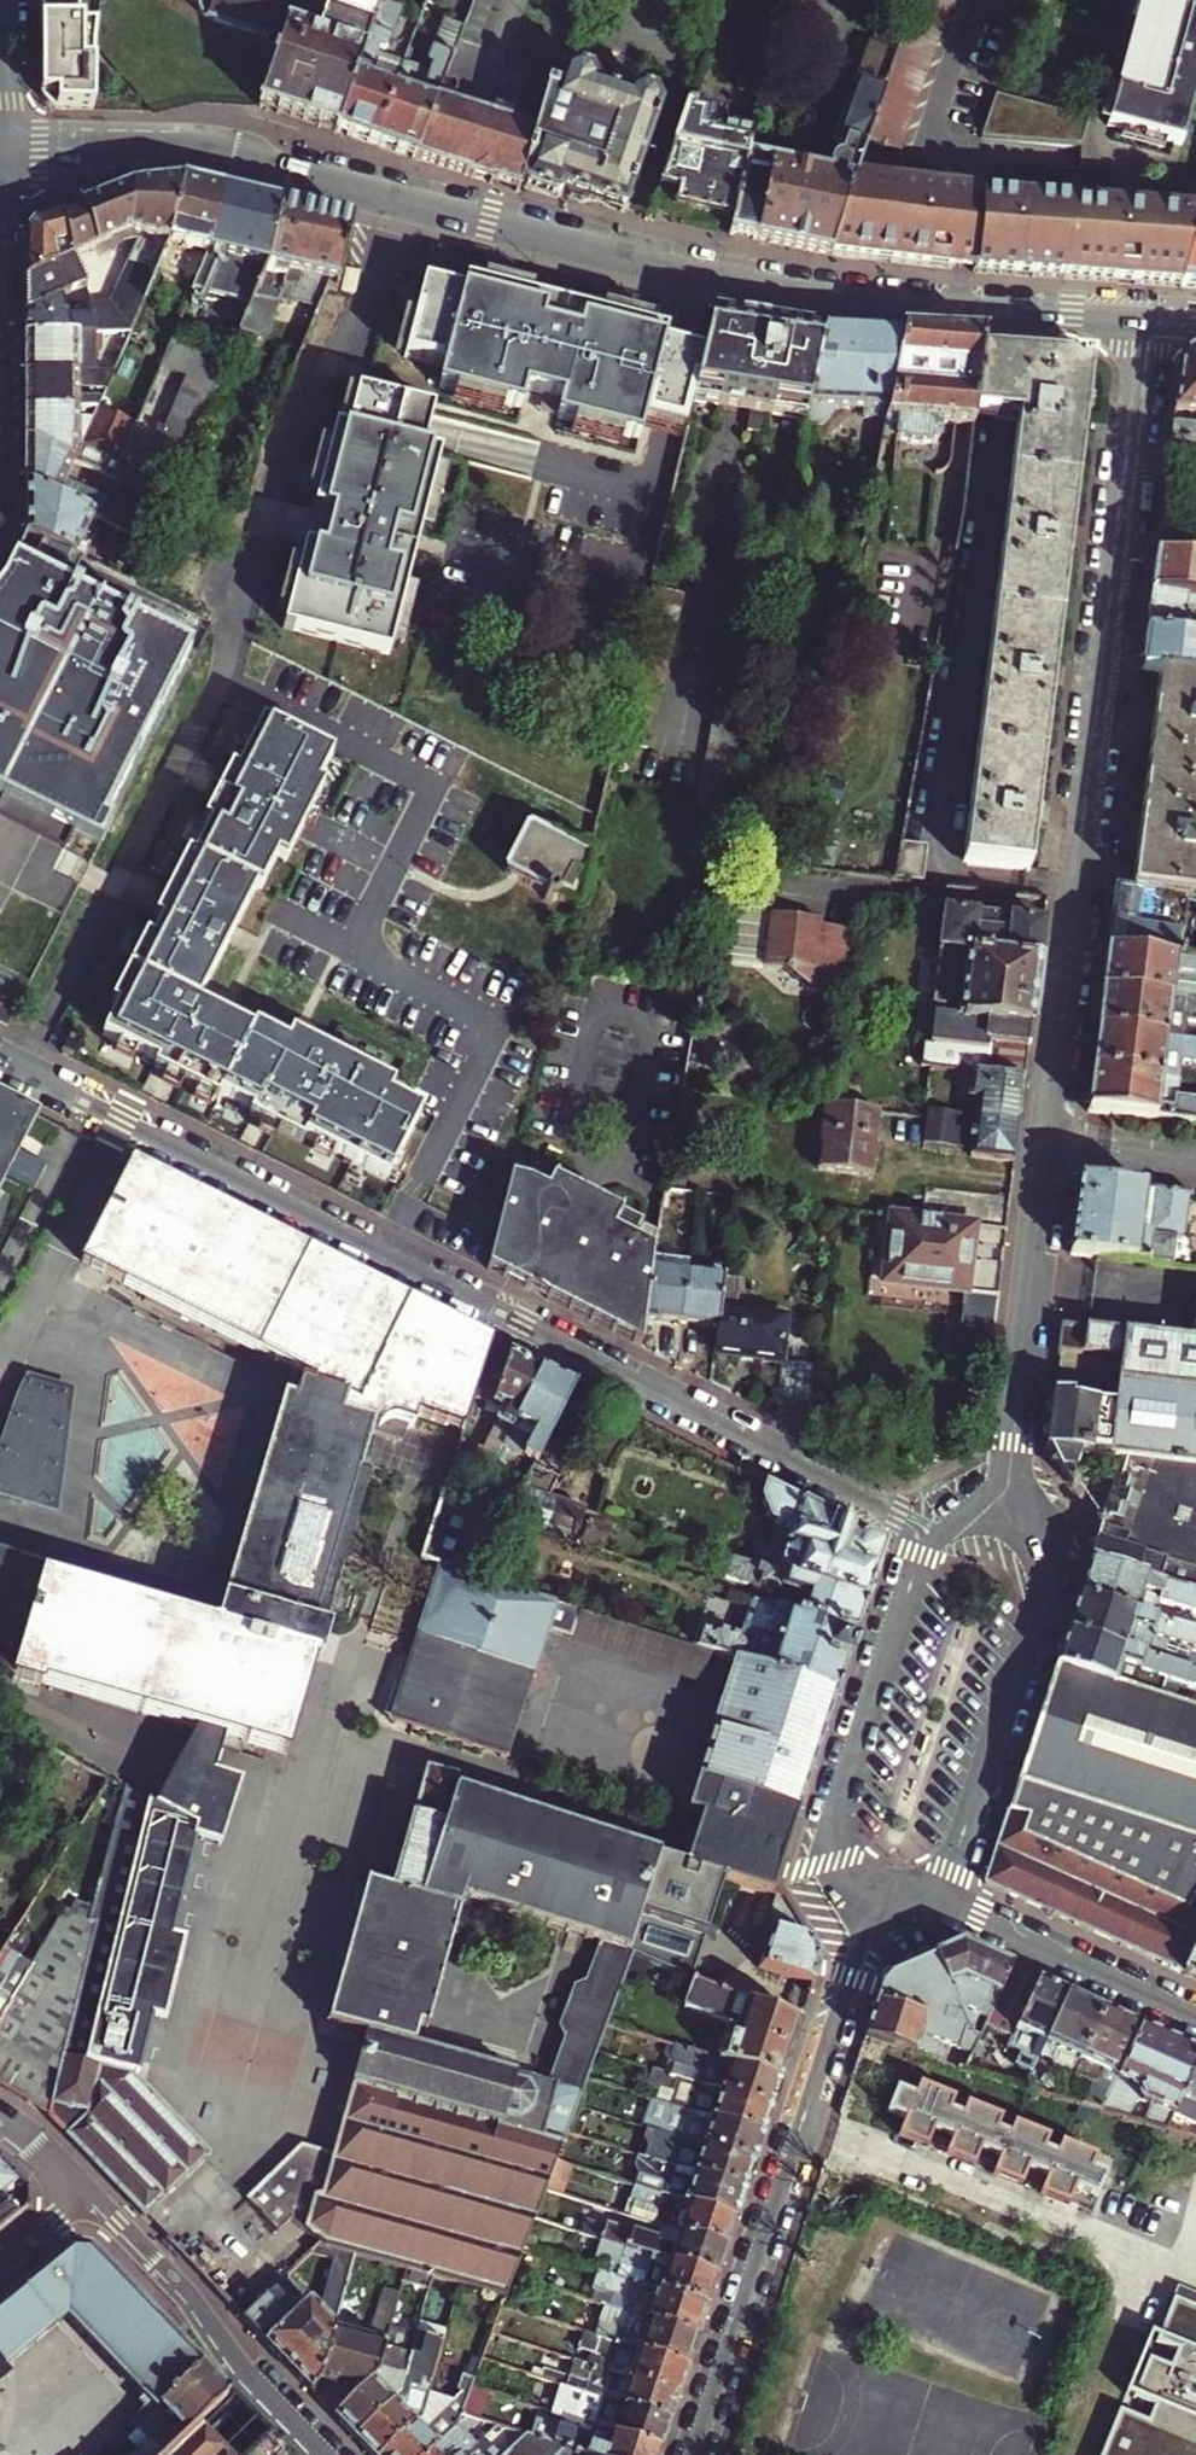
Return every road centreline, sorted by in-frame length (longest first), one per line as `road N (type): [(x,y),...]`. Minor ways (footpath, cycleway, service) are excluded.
road 1 (residential): [(1145,321),(1003,1522)]
road 2 (secondary): [(1145,321),(818,299),(219,157),(159,149),(7,150)]
road 3 (residential): [(0,1059),(929,1536)]
road 4 (residential): [(692,2454),(877,1896)]
road 5 (residential): [(939,1899),(1039,1591),(1031,1544),(1003,1522)]
road 6 (residential): [(929,1536),(833,1836),(843,1869),(877,1896)]
road 7 (tertiary): [(325,2454),(81,2200)]
road 8 (residential): [(939,1899),(1195,2017)]
road 9 (tertiary): [(7,150),(0,19)]

